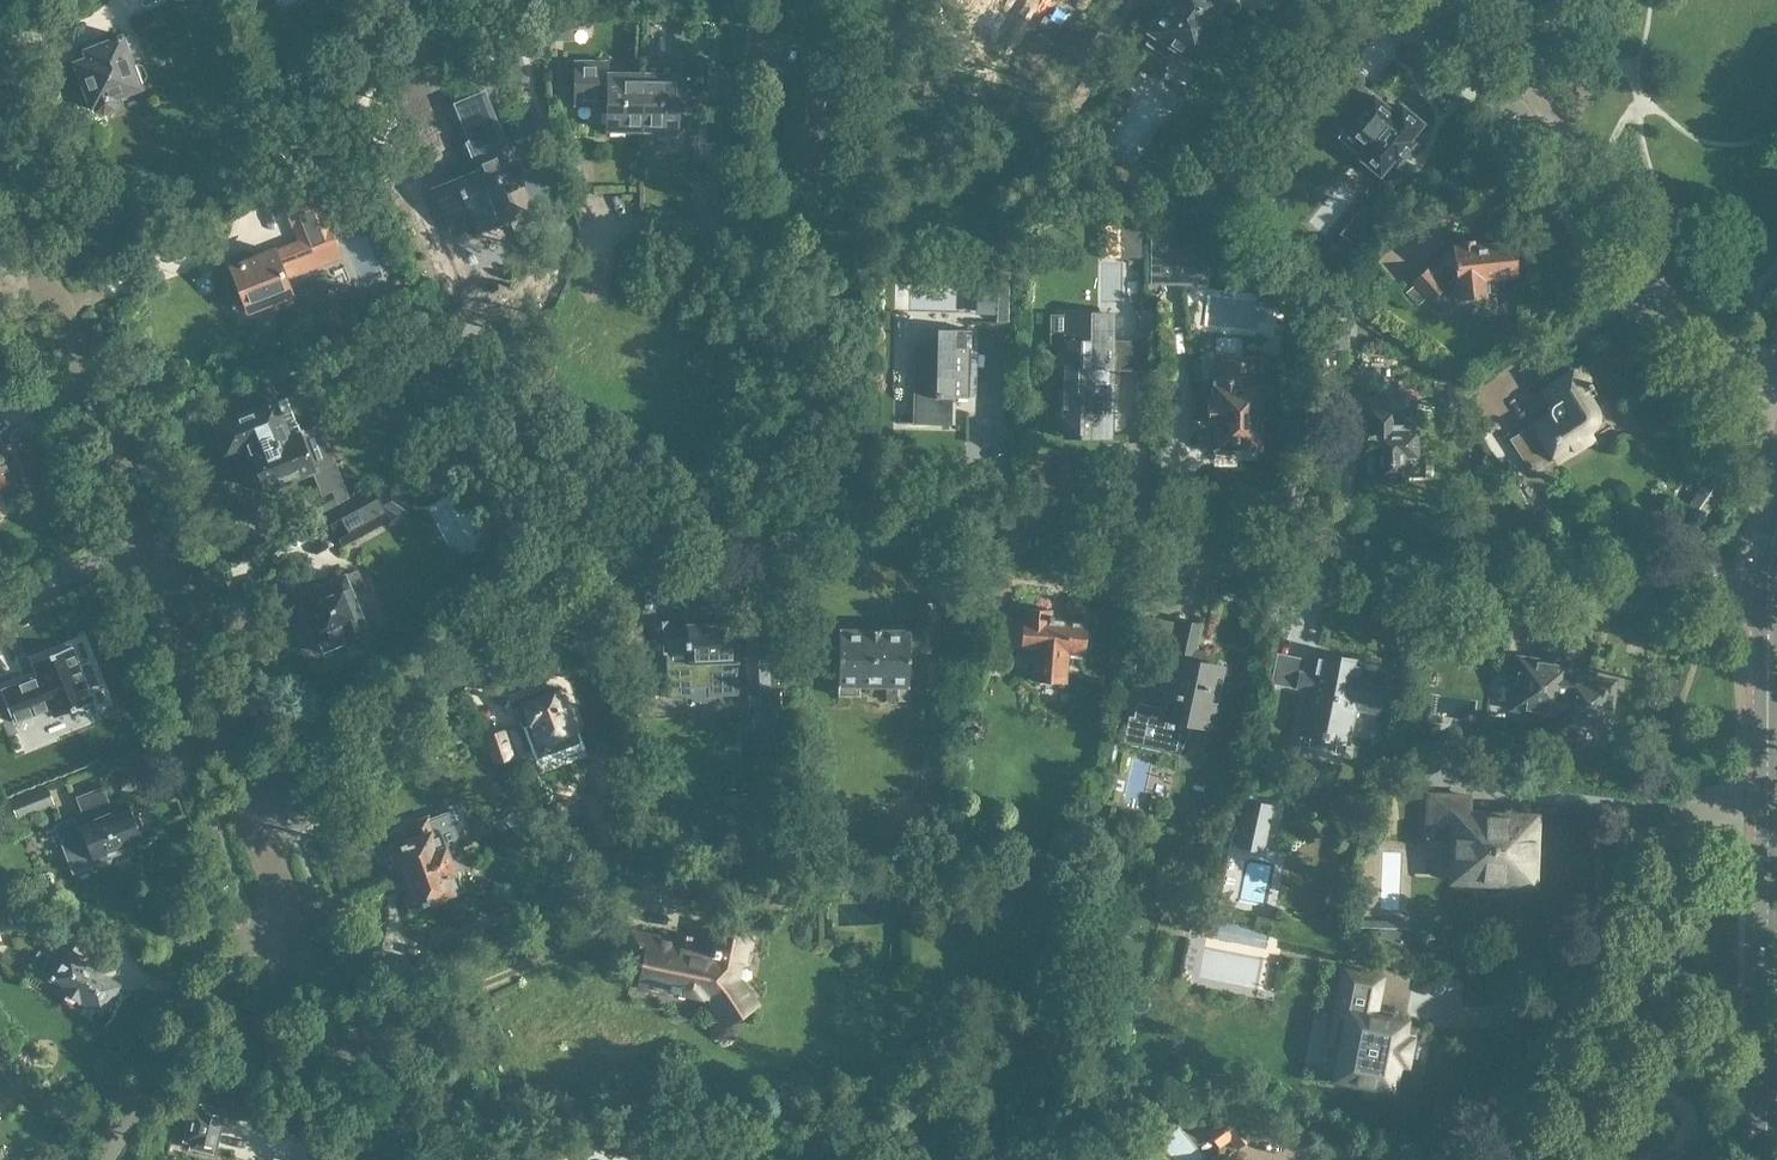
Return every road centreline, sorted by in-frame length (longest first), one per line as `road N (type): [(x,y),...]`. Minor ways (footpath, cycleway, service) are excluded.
road 1 (residential): [(1773,585),(1464,568),(1165,538),(783,524)]
road 2 (residential): [(263,842),(295,821),(478,634),(574,564),(677,534),(783,524)]
road 3 (residential): [(1776,403),(1716,362),(1576,191),(1518,105),(1404,0)]
road 4 (unclassified): [(783,524),(781,409),(759,348),(751,239),(736,226),(582,219)]
road 5 (residential): [(1537,1159),(1603,1049),(1675,833),(1762,774)]
road 6 (residential): [(146,535),(0,152)]
road 7 (tertiary): [(1762,1159),(1762,774)]
road 8 (residential): [(263,842),(146,535)]
road 9 (residential): [(110,1159),(219,968),(259,925),(293,912)]
road 10 (residential): [(394,1159),(293,912)]
road 11 (tertiary): [(1762,774),(1773,585)]
road 12 (residential): [(0,595),(146,535)]

